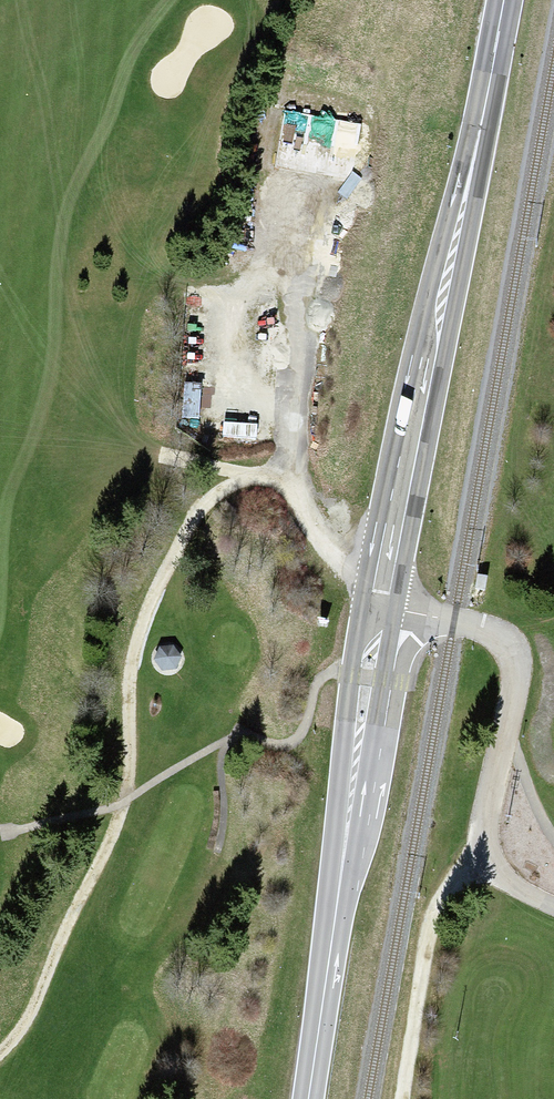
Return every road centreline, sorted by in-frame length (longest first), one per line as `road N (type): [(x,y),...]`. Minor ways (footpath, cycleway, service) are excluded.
road 1 (track): [(0,1052),(30,1011),(109,844),(129,780),(138,637),(204,505),(239,481),(274,478),(296,496),(341,564),(386,606)]
road 2 (primary): [(386,606),(504,0)]
road 3 (primary): [(308,1098),(386,606)]
road 4 (residential): [(386,606),(504,641),(514,687),(485,849),(509,883),(553,907)]
road 5 (track): [(286,484),(299,335),(290,251),(294,184)]
road 6 (track): [(402,1098),(436,905),(448,887),(490,863)]

